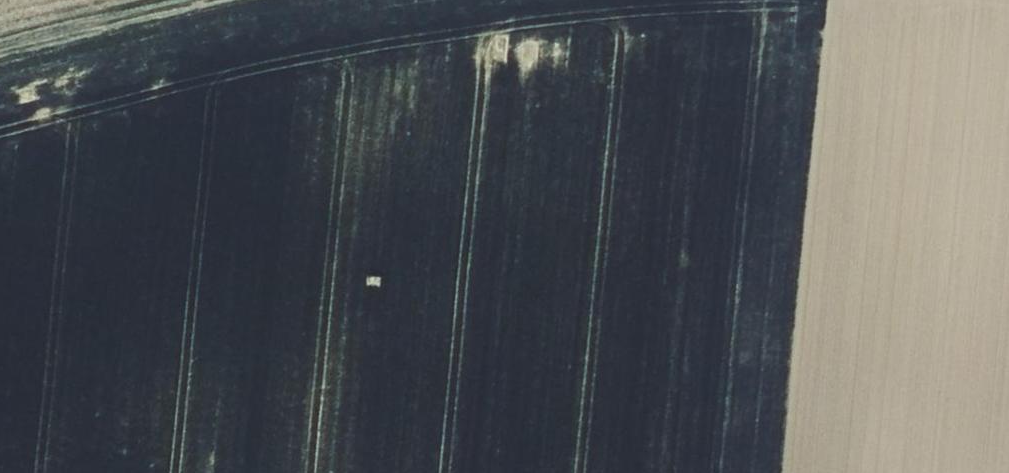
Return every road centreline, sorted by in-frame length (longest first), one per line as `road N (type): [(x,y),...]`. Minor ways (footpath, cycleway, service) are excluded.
road 1 (track): [(0,45),(196,0)]

